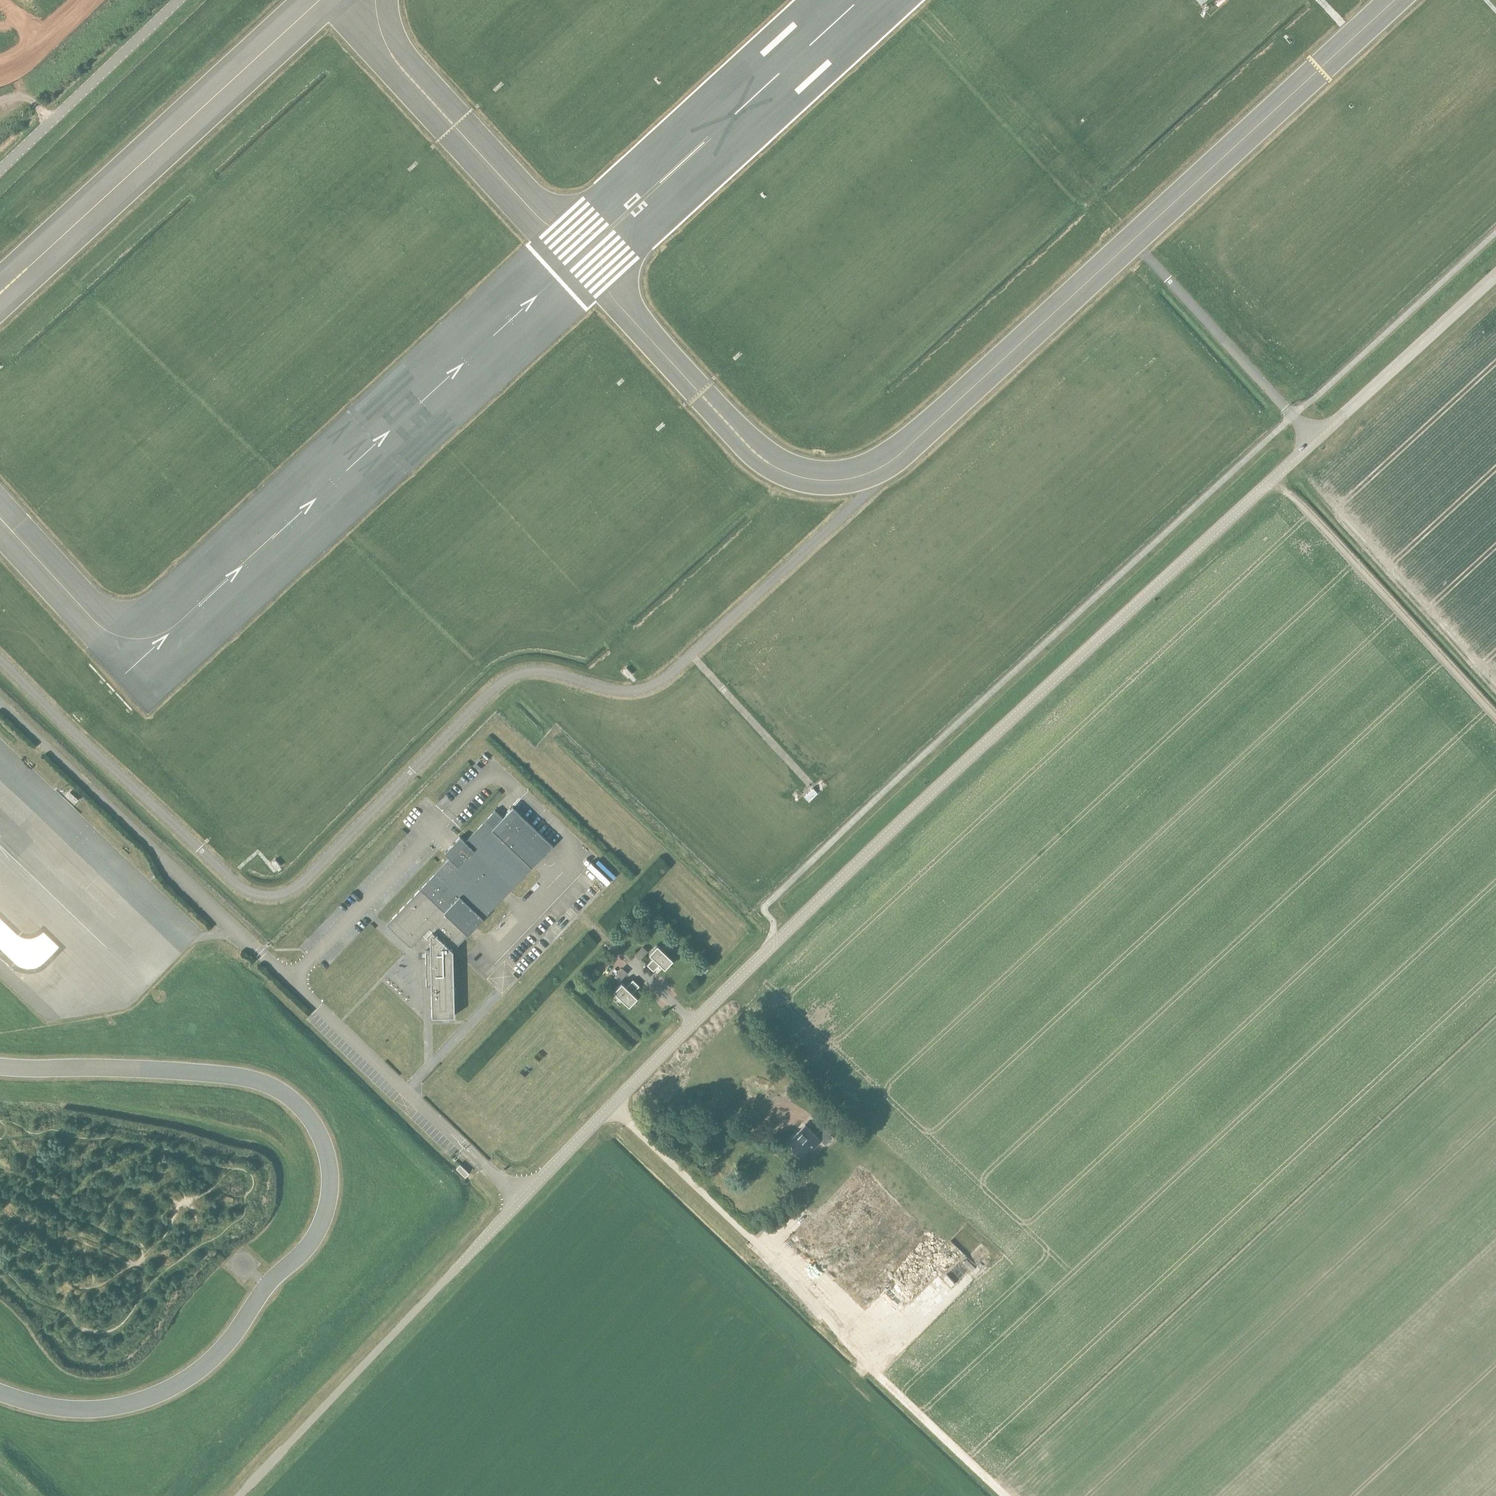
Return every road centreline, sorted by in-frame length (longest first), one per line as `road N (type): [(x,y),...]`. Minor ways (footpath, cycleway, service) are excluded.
road 1 (tertiary): [(524,1197),(984,745),(1495,277)]
road 2 (tertiary): [(238,1495),(524,1197)]
road 3 (unclassified): [(0,171),(180,0)]
road 4 (unclassified): [(407,1092),(507,984),(494,971)]
road 5 (unclassified): [(407,1092),(291,981)]
road 6 (unclassified): [(524,1197),(407,1092)]

